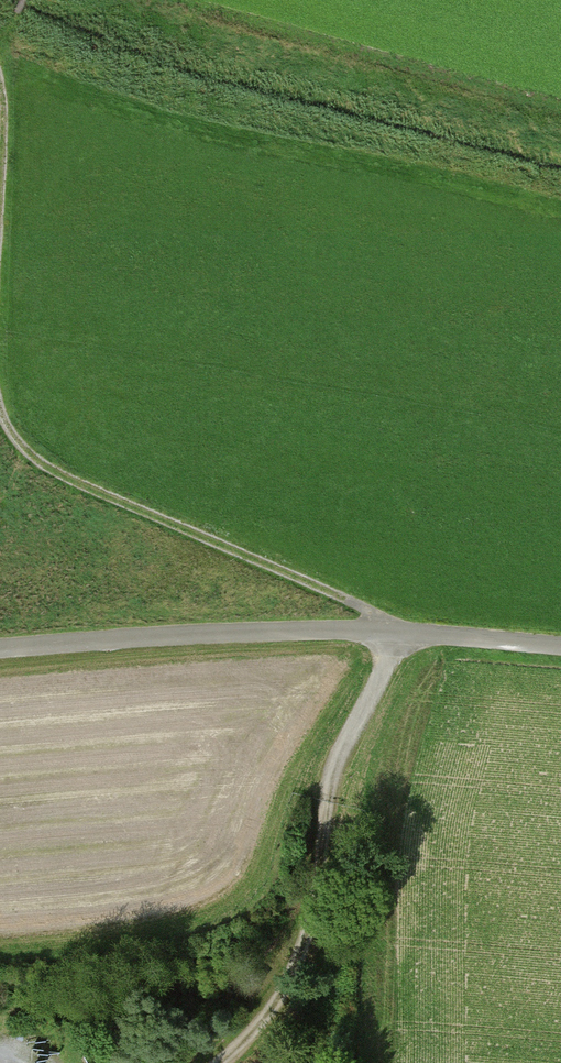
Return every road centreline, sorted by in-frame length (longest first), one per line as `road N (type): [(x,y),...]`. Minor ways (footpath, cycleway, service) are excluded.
road 1 (track): [(0,405),(38,462),(346,597),(396,636),(331,772),(303,946),(271,1022),(225,1062)]
road 2 (track): [(560,648),(210,634),(0,651)]

